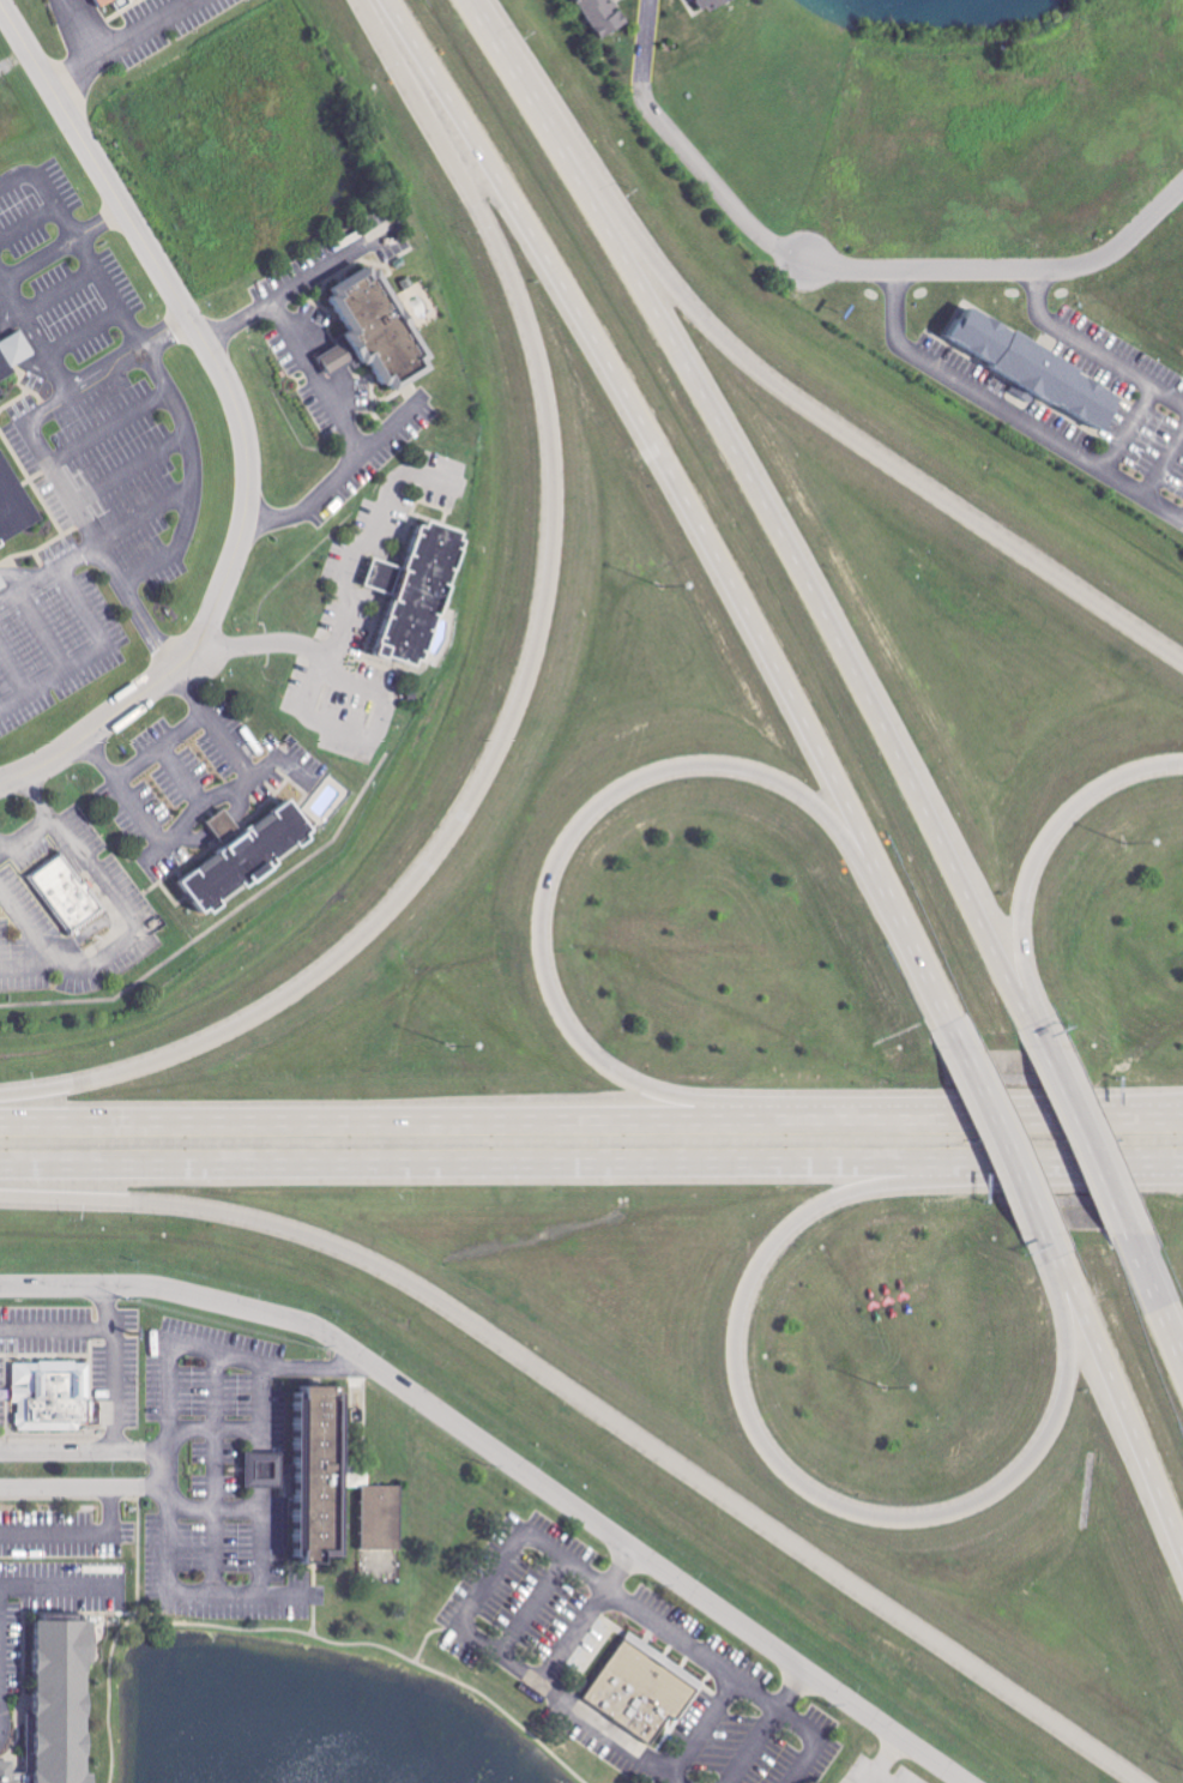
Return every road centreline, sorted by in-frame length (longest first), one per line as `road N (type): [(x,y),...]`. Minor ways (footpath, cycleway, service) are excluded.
road 1 (motorway): [(375,0),(506,252),(545,379),(553,562),(518,710),(449,837),(393,906),(316,976),(169,1059),(0,1097)]
road 2 (motorway): [(0,1194),(211,1209),(375,1264),(451,1307),(1145,1782)]
road 3 (motorway): [(1034,1018),(743,460),(469,0)]
road 4 (residential): [(969,1782),(328,1335),(156,1287),(0,1284)]
road 5 (motorway): [(392,0),(677,478),(885,883)]
road 6 (primary): [(0,1165),(932,1167)]
road 7 (motorway): [(1062,1265),(1070,1381),(1056,1424),(1013,1480),(966,1508),(915,1520),(853,1514),(807,1492),(769,1456),(740,1396),(736,1333),(748,1285),(761,1259),(808,1212),(932,1167)]
road 8 (motorway): [(1182,662),(746,360),(680,293),(541,115)]
road 9 (motorway): [(748,1116),(635,1080),(575,1032),(550,986),(541,941),(545,892),(565,847),(627,784),(668,769),(717,764),(761,771),(805,793),(885,883)]
road 10 (primary): [(748,1116),(0,1121)]
road 11 (residential): [(235,558),(248,489),(239,408),(0,4)]
road 12 (primary): [(1161,1114),(748,1116)]
road 13 (residential): [(808,259),(844,267),(1094,261),(1182,185)]
road 14 (motorway): [(1034,1018),(1020,923),(1040,849),(1097,789),(1148,767),(1182,764)]
road 15 (residential): [(0,784),(44,764),(197,653),(235,558)]
road 16 (residential): [(650,0),(642,80),(651,109),(758,231),(808,259)]
road 17 (motorway): [(1062,1265),(1182,1539)]
road 18 (primary): [(932,1167),(1182,1167)]
road 19 (motorway): [(1130,1234),(1046,1048)]
road 20 (motorway): [(965,1048),(1049,1234)]
road 21 (motorway): [(885,883),(965,1048)]
road 22 (residential): [(134,1453),(0,1453)]
road 23 (motorway): [(1182,1357),(1130,1234)]
road 24 (residential): [(0,1486),(132,1486)]

